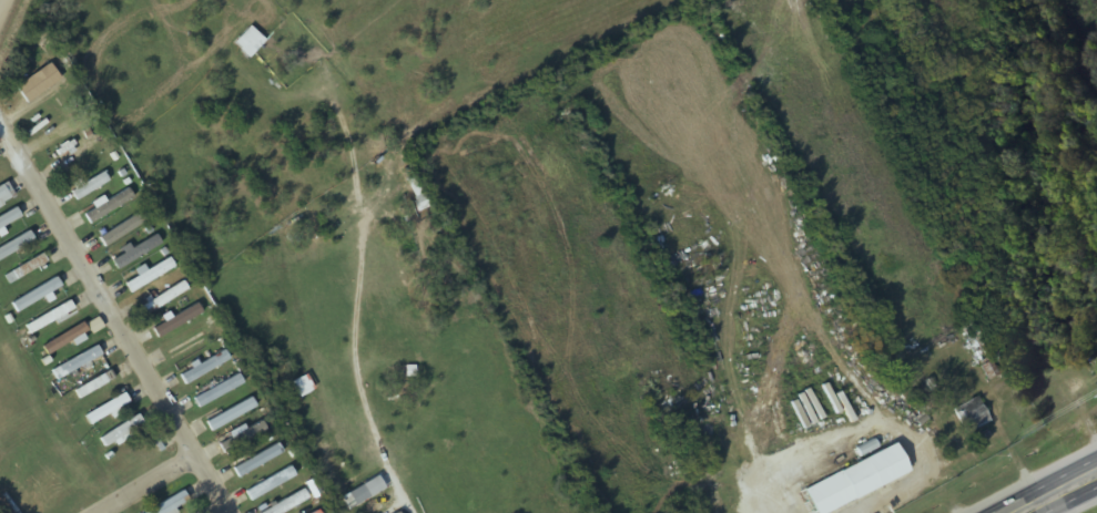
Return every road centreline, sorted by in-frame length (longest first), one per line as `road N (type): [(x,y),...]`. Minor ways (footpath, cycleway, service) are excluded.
road 1 (residential): [(0,119),(239,512)]

